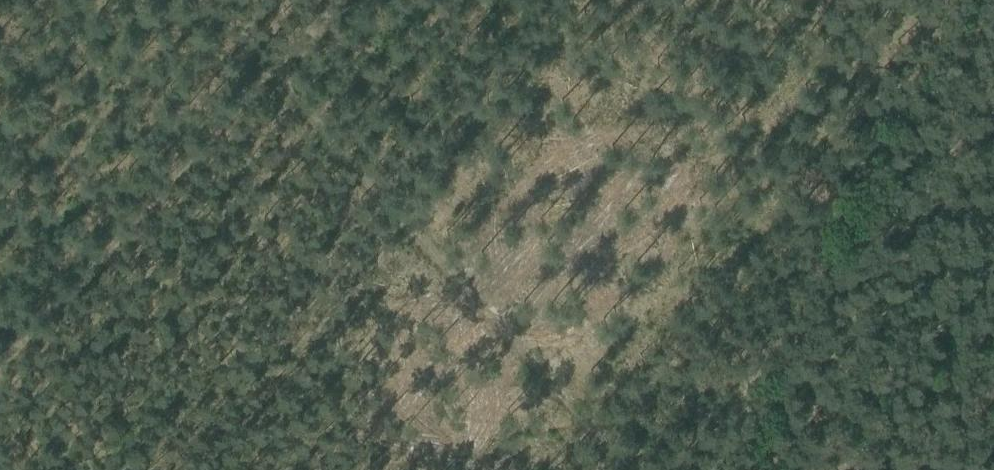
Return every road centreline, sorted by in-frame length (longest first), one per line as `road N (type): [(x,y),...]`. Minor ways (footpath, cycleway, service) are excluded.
road 1 (track): [(265,81),(637,469)]
road 2 (track): [(717,469),(955,0)]
road 3 (track): [(265,81),(0,366)]
road 4 (track): [(360,0),(265,81)]

